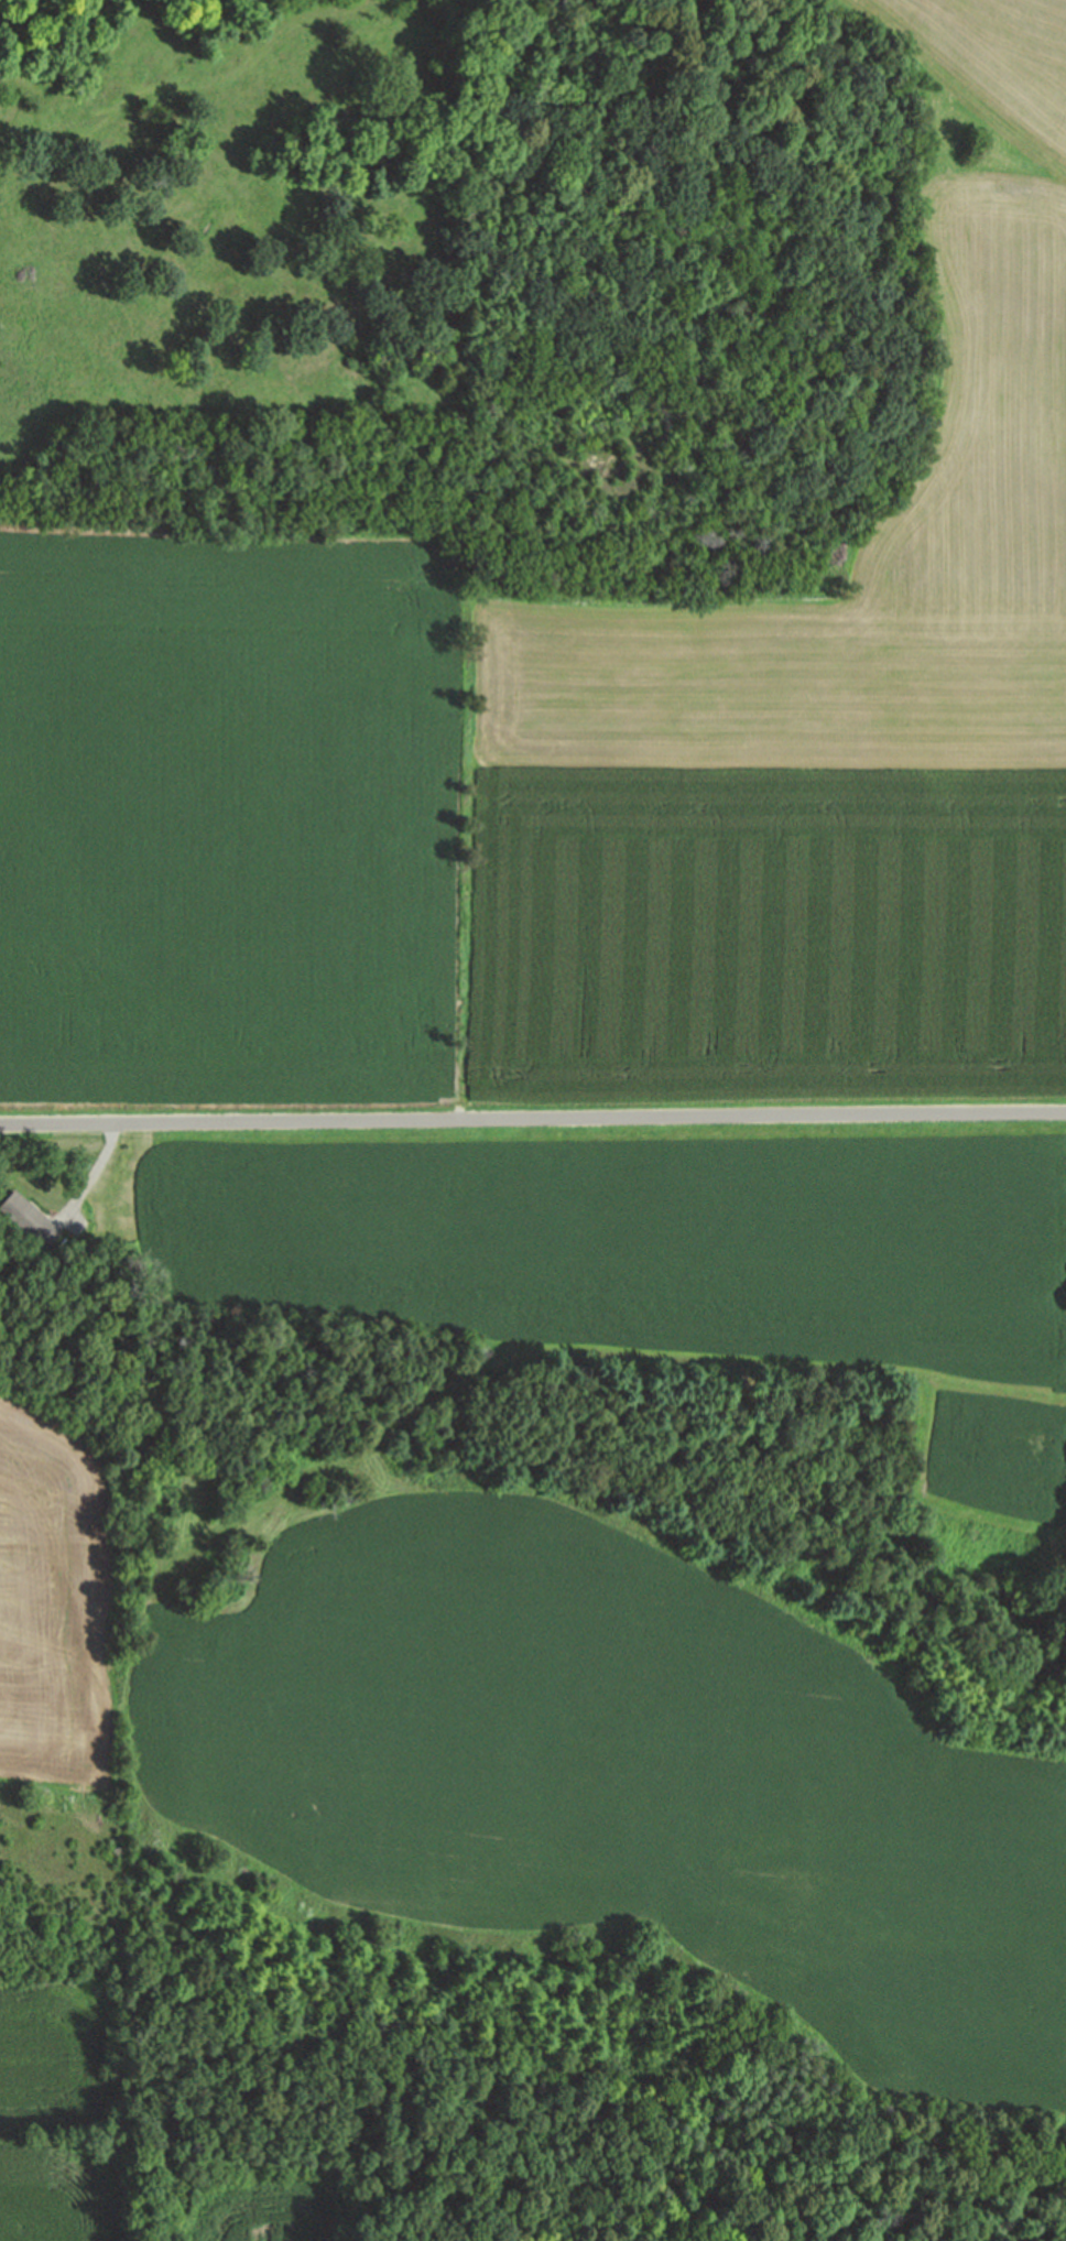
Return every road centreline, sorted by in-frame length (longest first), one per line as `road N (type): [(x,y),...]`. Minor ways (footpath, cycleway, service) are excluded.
road 1 (residential): [(1065,1115),(0,1124)]
road 2 (track): [(458,1120),(463,603),(452,552)]
road 3 (track): [(0,143),(81,141),(133,88),(237,74),(339,10),(380,0)]

